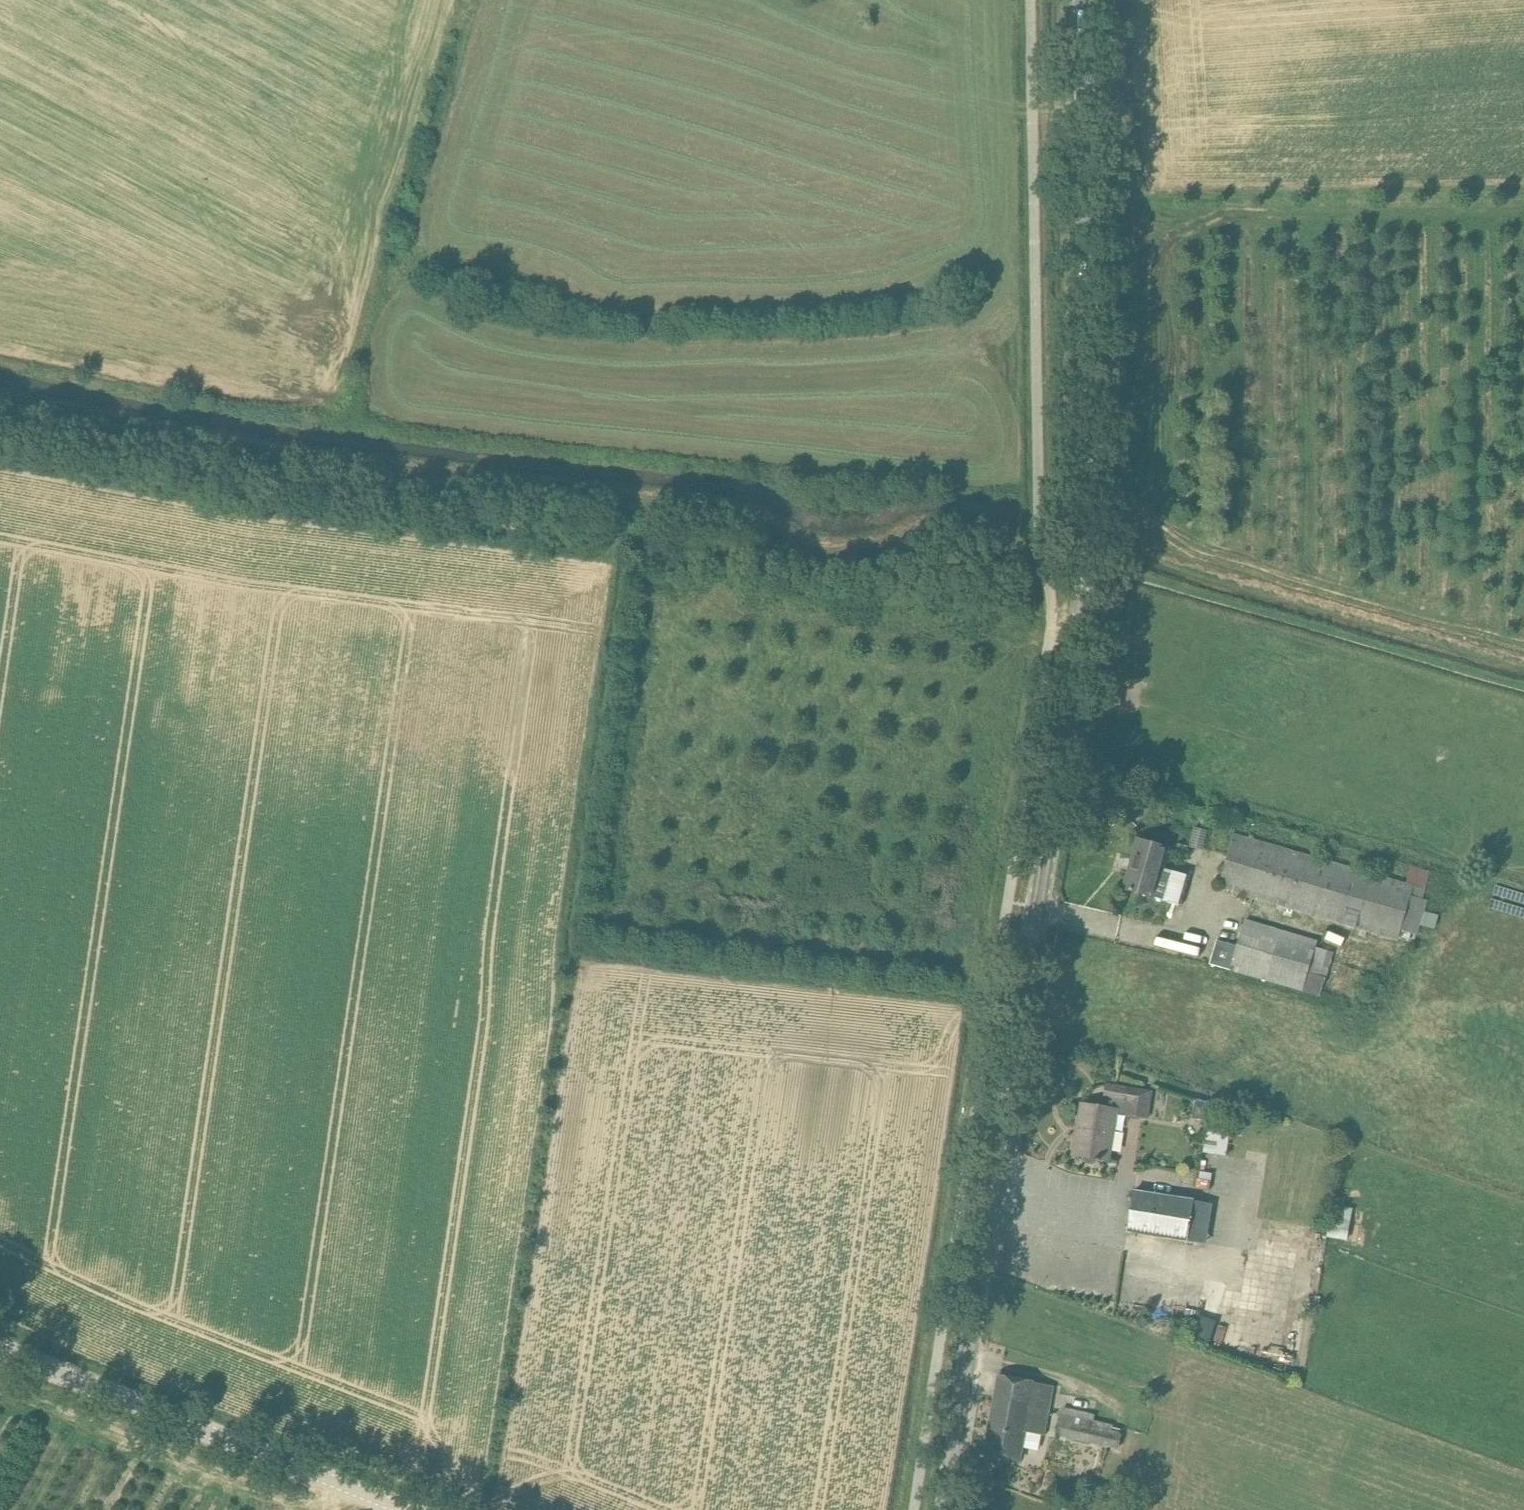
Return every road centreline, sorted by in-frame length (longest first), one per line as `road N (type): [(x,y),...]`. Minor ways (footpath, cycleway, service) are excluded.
road 1 (tertiary): [(945,1509),(1091,561),(1081,0)]
road 2 (unclassified): [(425,1509),(0,1334)]

